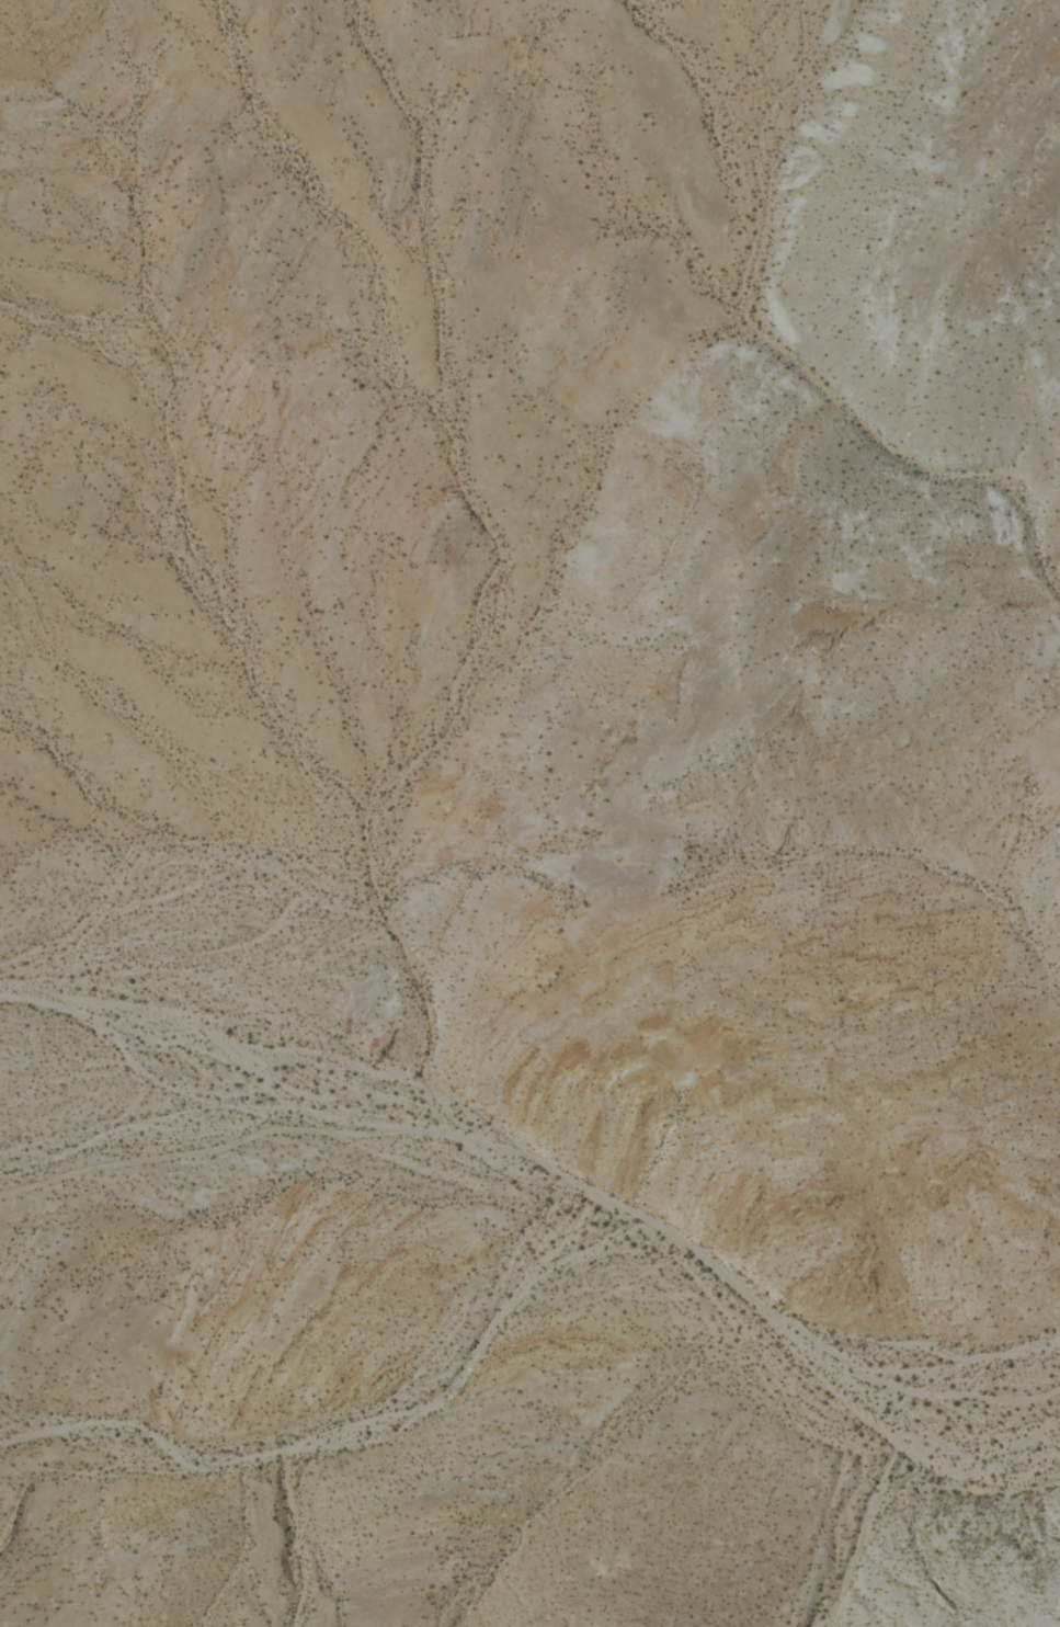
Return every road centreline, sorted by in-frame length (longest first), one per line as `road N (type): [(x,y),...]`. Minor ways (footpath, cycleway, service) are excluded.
road 1 (track): [(0,1198),(79,1171),(230,1145),(273,1125),(317,1126),(459,1174),(521,1183),(568,1224),(687,1294),(880,1369),(947,1367),(1059,1339)]

